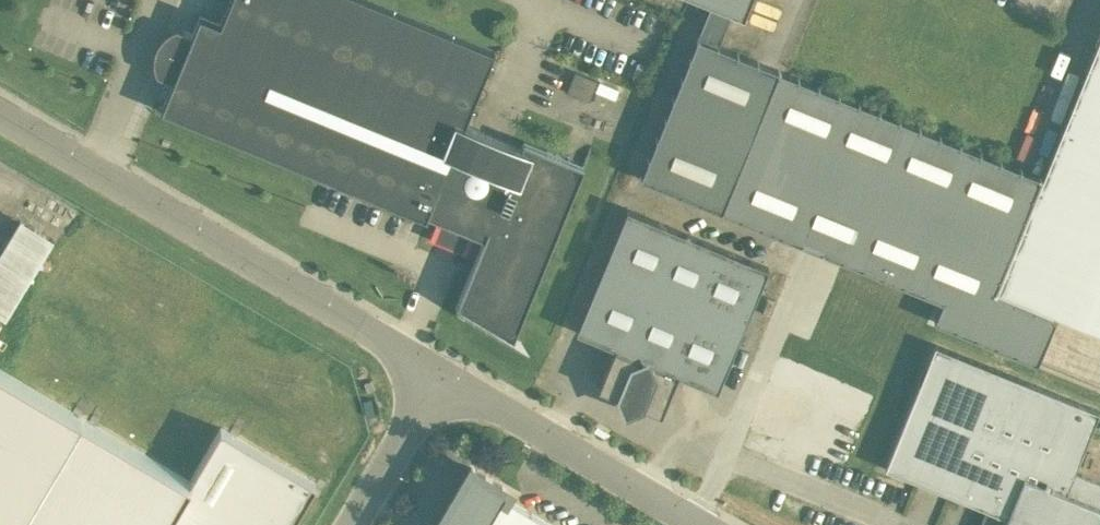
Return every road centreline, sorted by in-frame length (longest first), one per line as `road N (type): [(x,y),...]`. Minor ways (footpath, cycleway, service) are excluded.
road 1 (unclassified): [(441,374),(0,115)]
road 2 (unclassified): [(441,374),(701,524)]
road 3 (unclassified): [(353,524),(441,374)]

